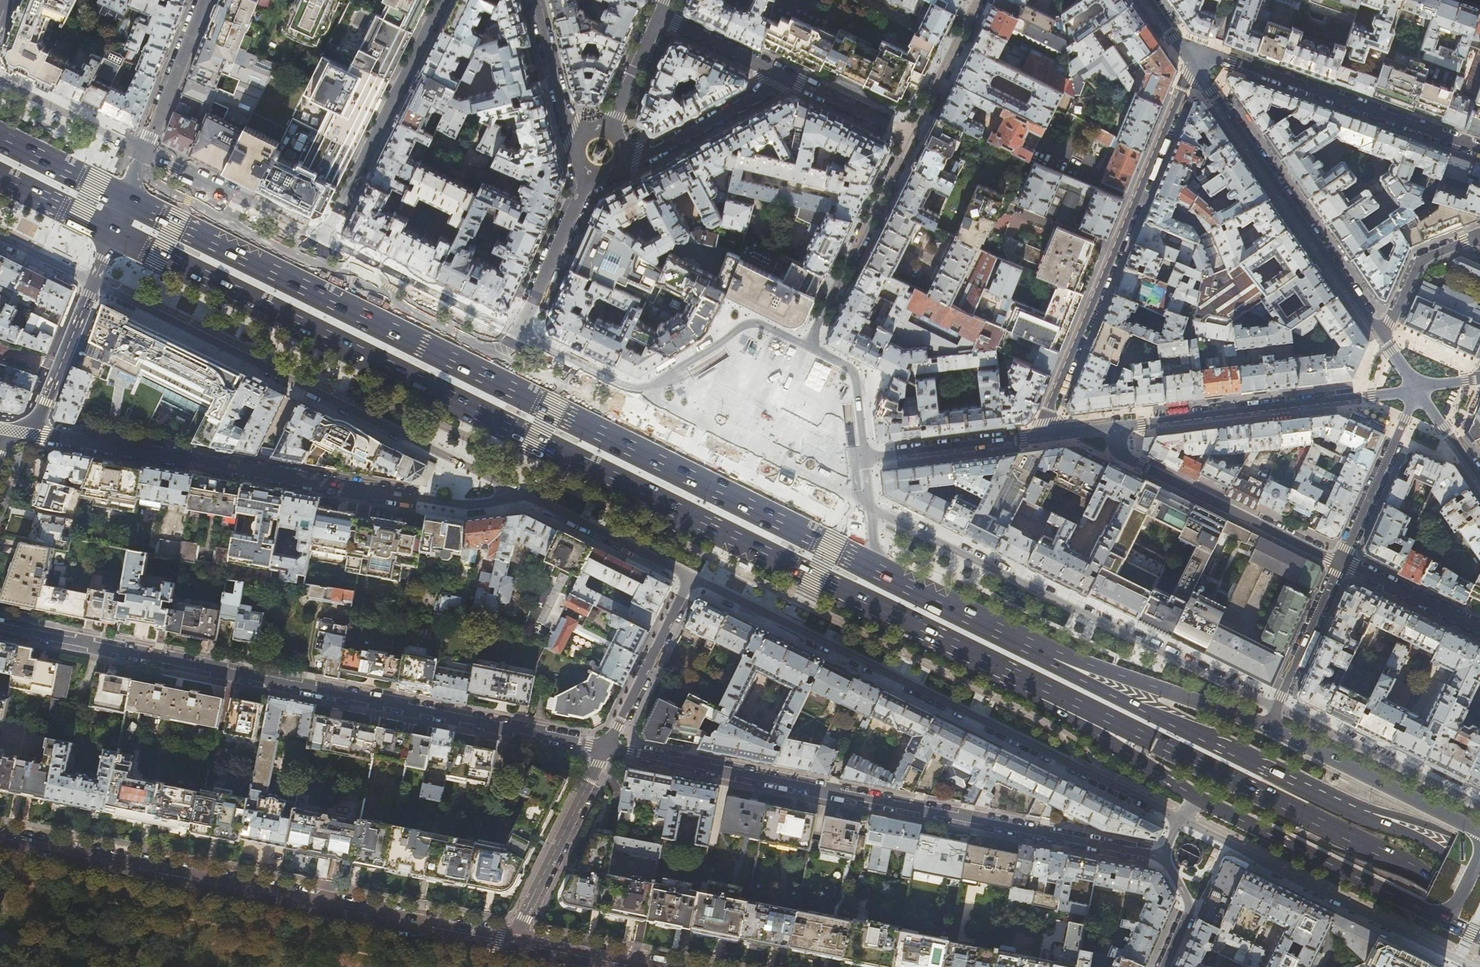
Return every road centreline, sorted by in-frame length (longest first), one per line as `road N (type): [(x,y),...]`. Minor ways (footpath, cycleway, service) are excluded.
road 1 (primary): [(879,572),(126,199)]
road 2 (residential): [(609,747),(0,626)]
road 3 (residential): [(1166,857),(609,747)]
road 4 (residential): [(690,575),(1184,823)]
road 5 (primary): [(112,231),(602,475)]
road 6 (secondary): [(513,943),(0,841)]
road 7 (residential): [(34,431),(416,498),(467,504),(532,498)]
road 8 (residential): [(93,282),(532,498)]
road 9 (trunk): [(1014,672),(1431,882)]
road 10 (primary): [(602,475),(1014,672)]
road 11 (residential): [(870,509),(1275,706)]
road 12 (residential): [(1039,438),(1196,64)]
road 13 (trunk): [(1369,815),(1049,665),(1034,648)]
road 14 (residential): [(1420,388),(1077,433)]
road 15 (residential): [(1382,337),(1196,64)]
road 16 (residential): [(808,345),(737,319),(712,344),(630,388),(518,337)]
road 17 (residential): [(1475,966),(1184,823)]
road 18 (residential): [(1077,433),(1340,561)]
road 19 (residential): [(1213,54),(1479,149)]
road 20 (residential): [(444,0),(324,244)]
road 21 (primary): [(1205,803),(1437,916)]
road 22 (primary): [(1276,730),(1034,648)]
road 23 (primary): [(1014,672),(1021,692),(1205,803)]
road 24 (residential): [(808,345),(909,135)]
road 25 (residential): [(1275,706),(1479,805)]
road 26 (primary): [(1476,829),(1276,730)]
road 27 (residential): [(513,943),(609,747)]
road 28 (residential): [(518,337),(324,244)]
road 29 (residential): [(324,244),(144,152)]
road 30 (residential): [(799,79),(637,155),(619,154)]
road 31 (residential): [(1340,561),(1420,388)]
road 32 (residential): [(609,747),(690,575)]
road 33 (residential): [(589,172),(518,337)]
road 34 (residential): [(1039,438),(863,461)]
road 35 (residential): [(532,498),(690,575)]
road 36 (primary): [(1034,648),(879,572)]
road 37 (residential): [(144,152),(203,0)]
road 38 (residential): [(34,431),(93,282)]
road 39 (residential): [(1275,706),(1340,561)]
road 40 (residential): [(1340,561),(1479,630)]
road 41 (residential): [(660,15),(799,79)]
road 42 (residential): [(909,135),(978,0)]
road 43 (residential): [(580,141),(570,133),(538,0)]
road 44 (residential): [(1382,337),(1420,261),(1479,235)]
road 45 (residential): [(863,461),(862,378),(808,345)]
road 46 (primary): [(126,199),(0,138)]
road 47 (residential): [(660,15),(607,133)]
road 48 (secondary): [(636,966),(513,943)]
road 49 (primary): [(0,177),(112,231)]
road 50 (residential): [(799,79),(909,135)]
road 51 (residential): [(1164,966),(1190,907),(1166,857)]

